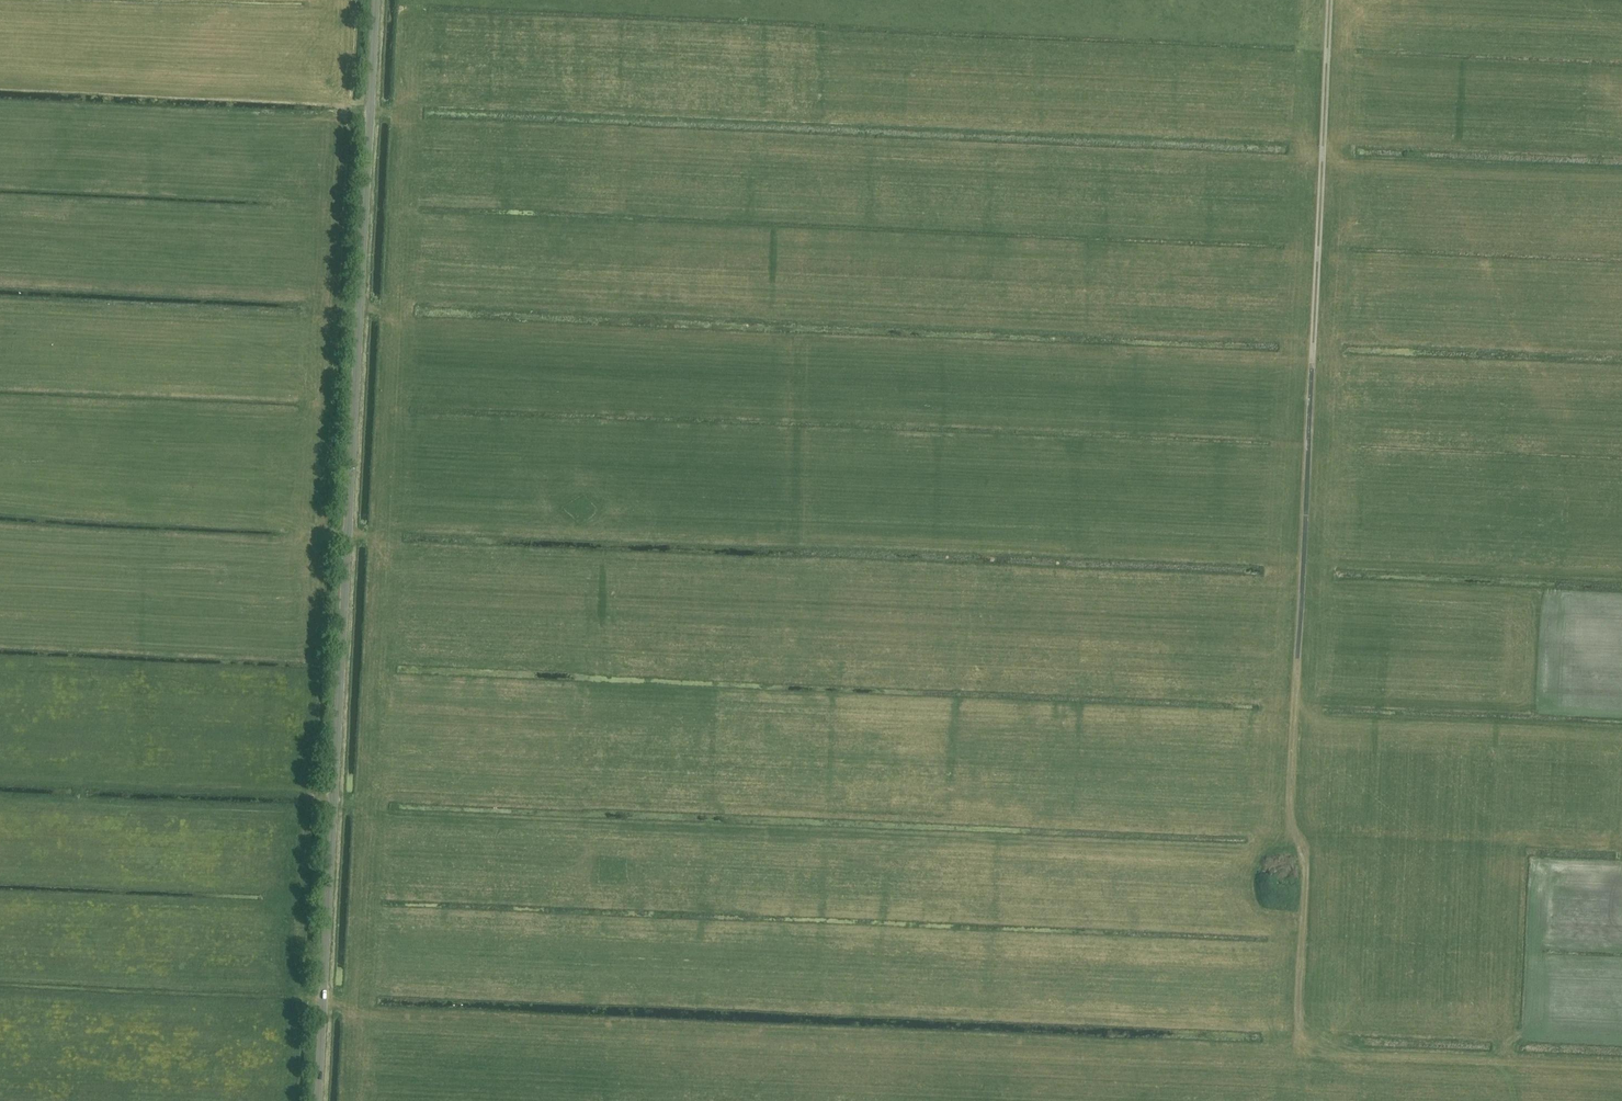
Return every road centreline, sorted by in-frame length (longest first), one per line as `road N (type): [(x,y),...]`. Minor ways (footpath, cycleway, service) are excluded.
road 1 (unclassified): [(317,1100),(377,0)]
road 2 (track): [(1298,1032),(1304,864),(1289,804),(1330,0)]

